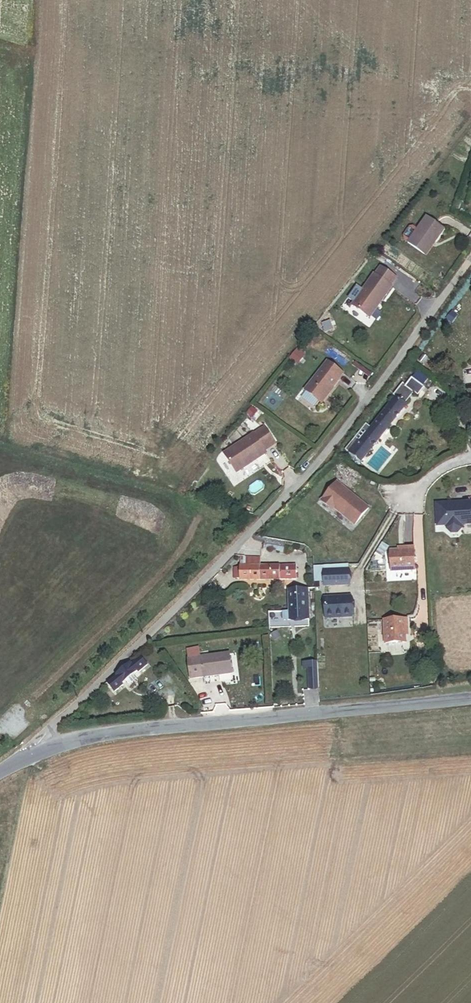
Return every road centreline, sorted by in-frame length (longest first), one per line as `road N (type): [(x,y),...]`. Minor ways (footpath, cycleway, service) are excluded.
road 1 (residential): [(29,752),(319,463),(470,262)]
road 2 (unclassified): [(29,752),(84,736),(470,695)]

